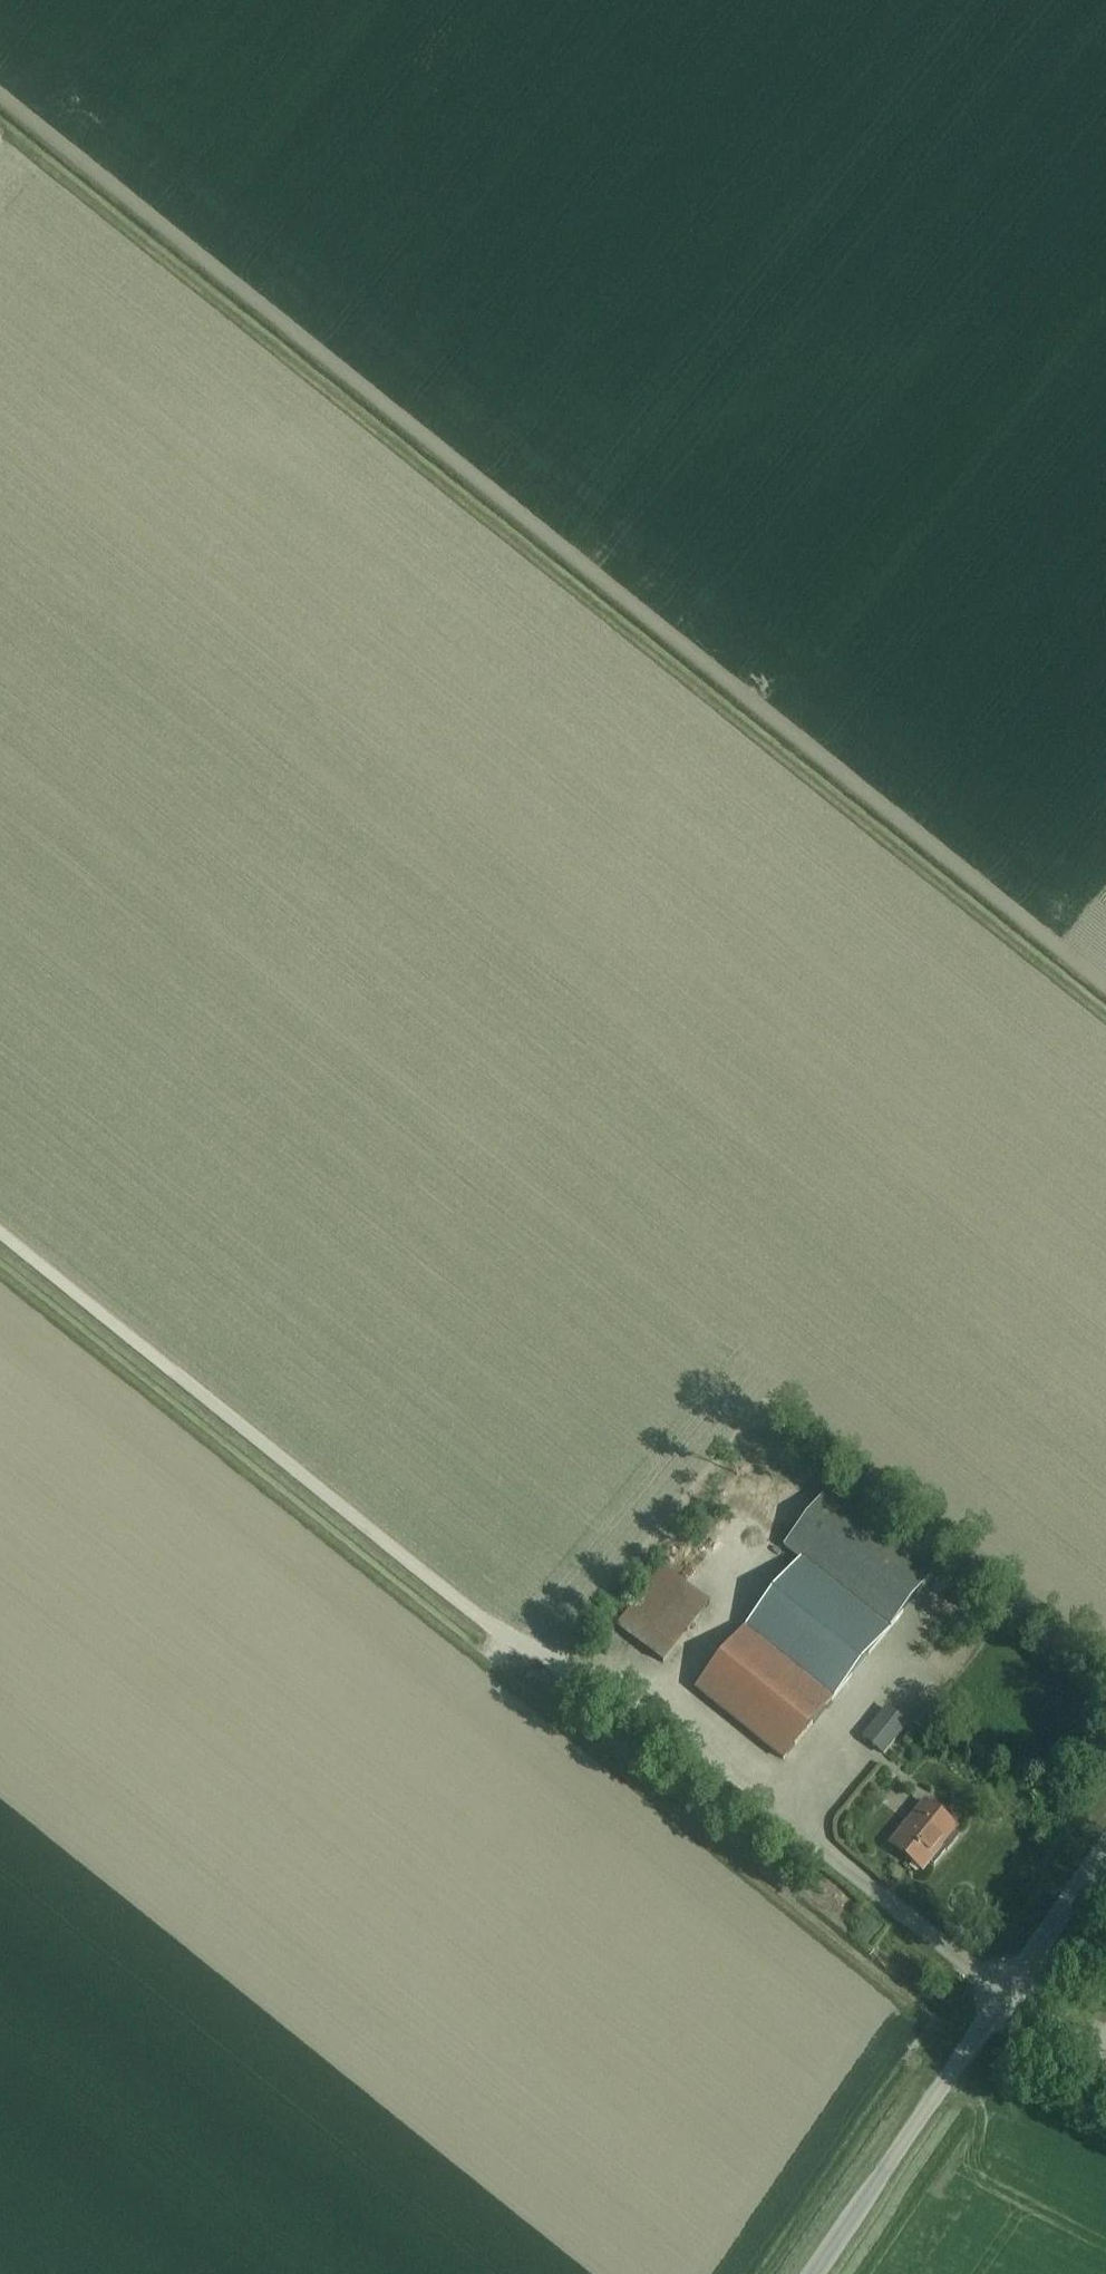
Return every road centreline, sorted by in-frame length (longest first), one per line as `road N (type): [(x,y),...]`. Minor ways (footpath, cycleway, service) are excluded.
road 1 (track): [(0,1232),(504,1633),(631,1690),(1008,1991)]
road 2 (unclassified): [(816,2273),(1105,1858)]

